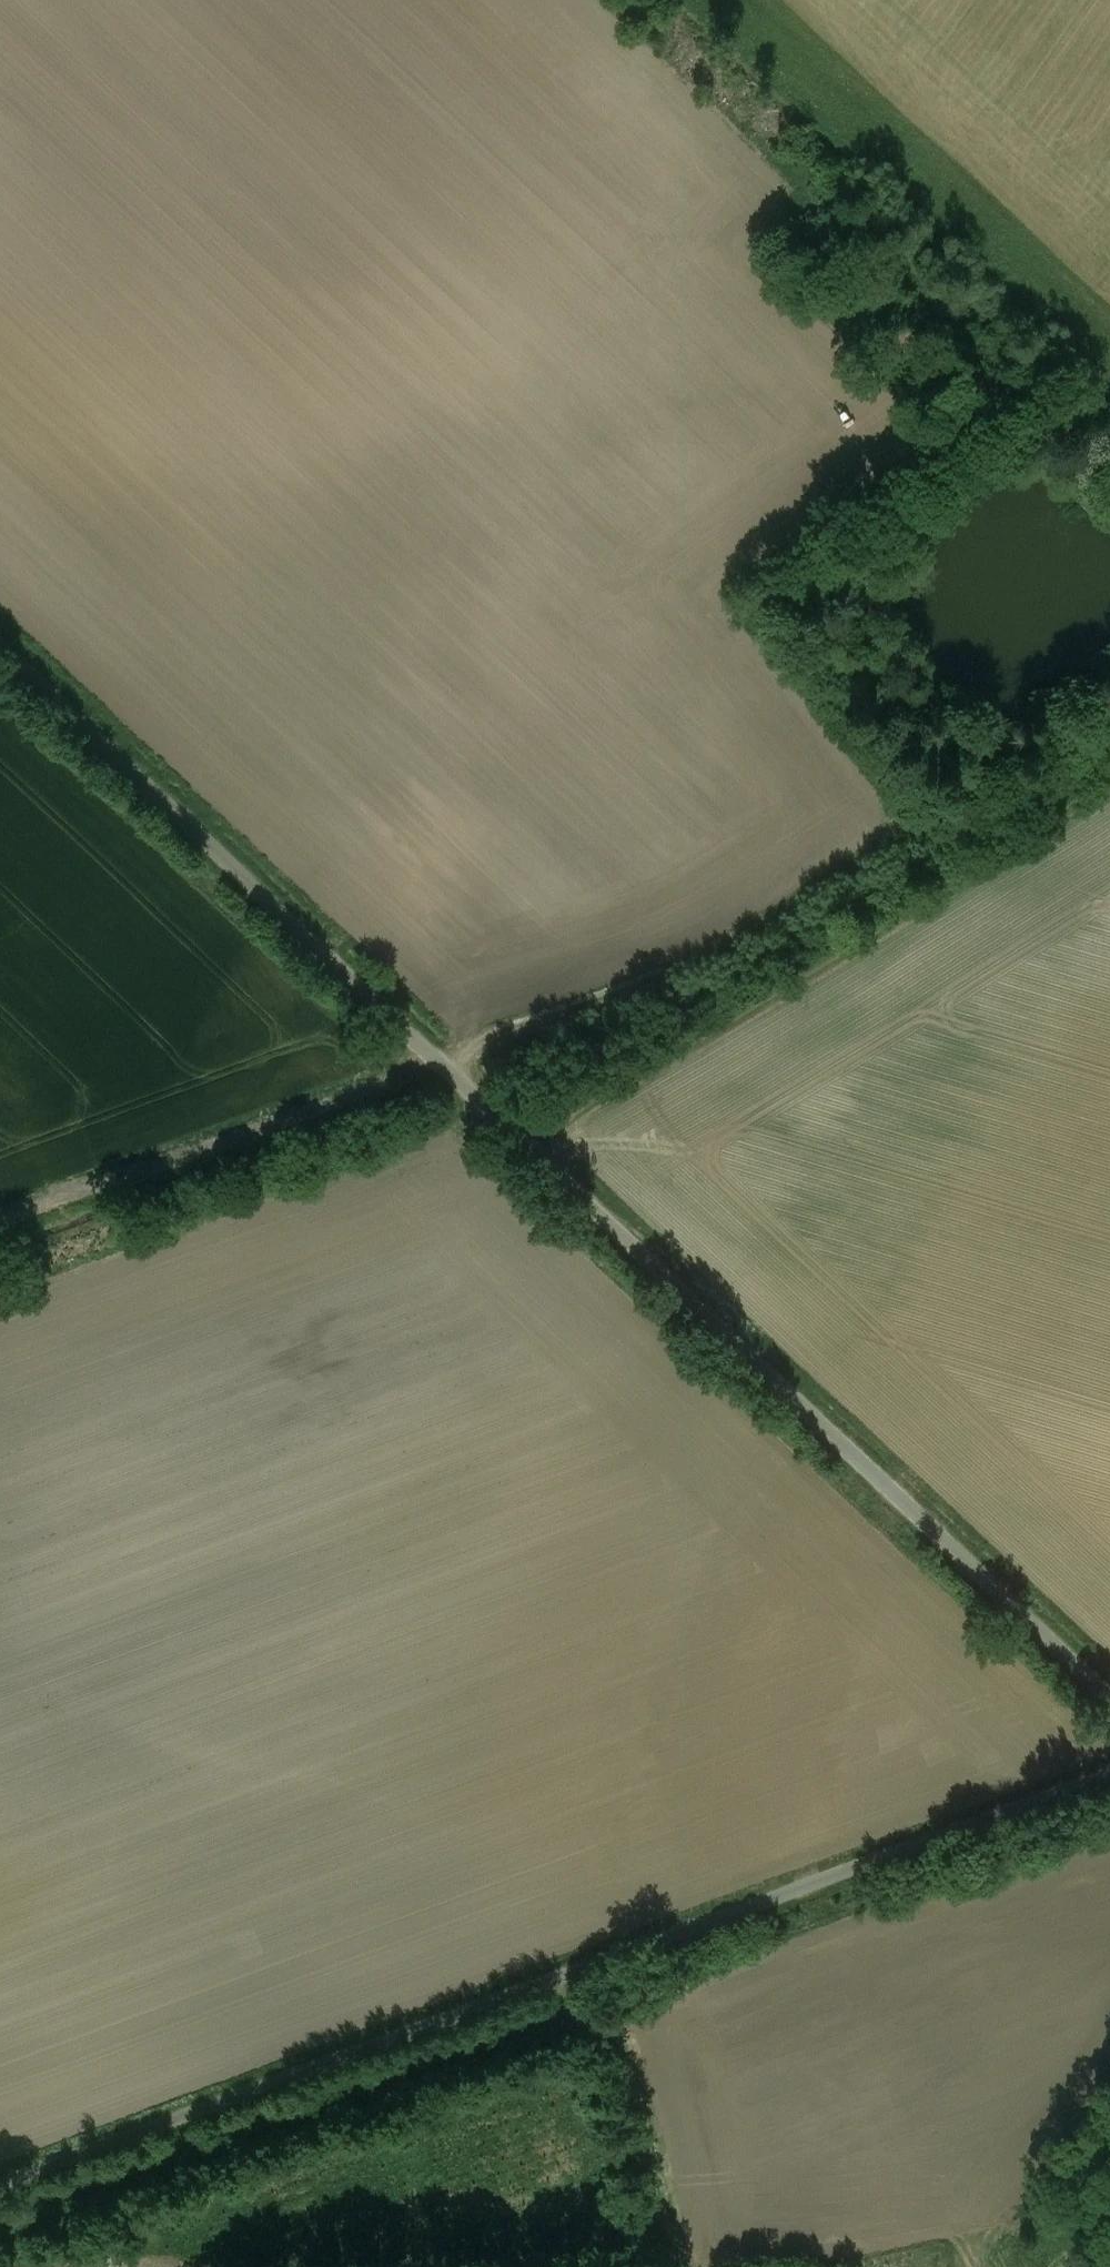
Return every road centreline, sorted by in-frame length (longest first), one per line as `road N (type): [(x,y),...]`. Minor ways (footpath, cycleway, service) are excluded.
road 1 (unclassified): [(0,647),(1109,1694)]
road 2 (unclassified): [(1109,1772),(0,2184)]
road 3 (track): [(445,1067),(488,1040),(689,966),(868,861)]

